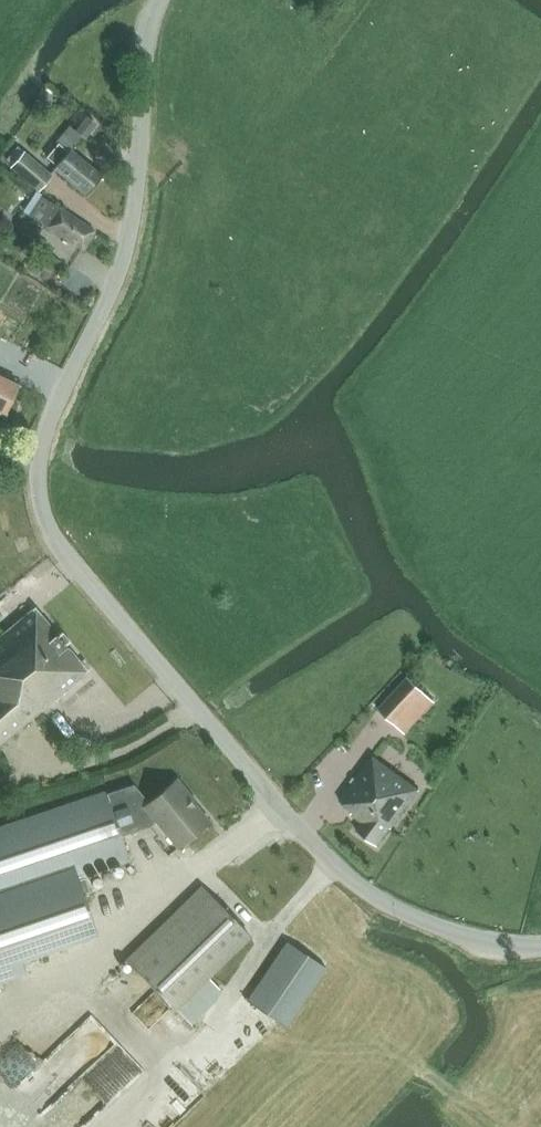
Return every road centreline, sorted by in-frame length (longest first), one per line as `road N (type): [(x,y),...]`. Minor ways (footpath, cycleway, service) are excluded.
road 1 (unclassified): [(540,946),(484,941),(428,924),(348,880),(65,553),(43,514),(50,429),(135,225),(145,44),(161,0)]
road 2 (track): [(281,810),(200,868),(131,902),(63,1035),(0,1063)]

